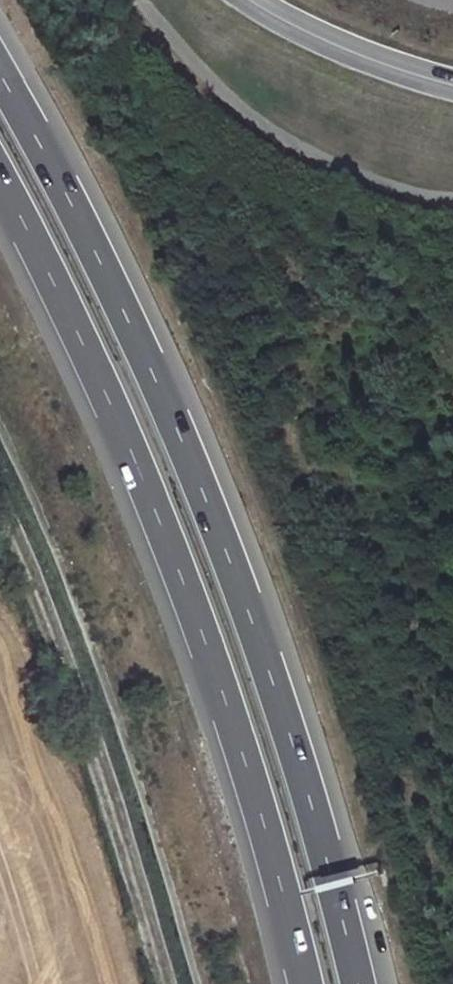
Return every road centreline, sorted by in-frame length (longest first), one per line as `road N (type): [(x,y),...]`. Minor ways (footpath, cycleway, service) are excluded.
road 1 (trunk): [(358,983),(292,738),(223,544),(77,212),(0,73)]
road 2 (trunk): [(0,181),(112,408),(173,553),(241,749),(305,983)]
road 3 (unclassified): [(452,83),(373,61),(247,0)]

